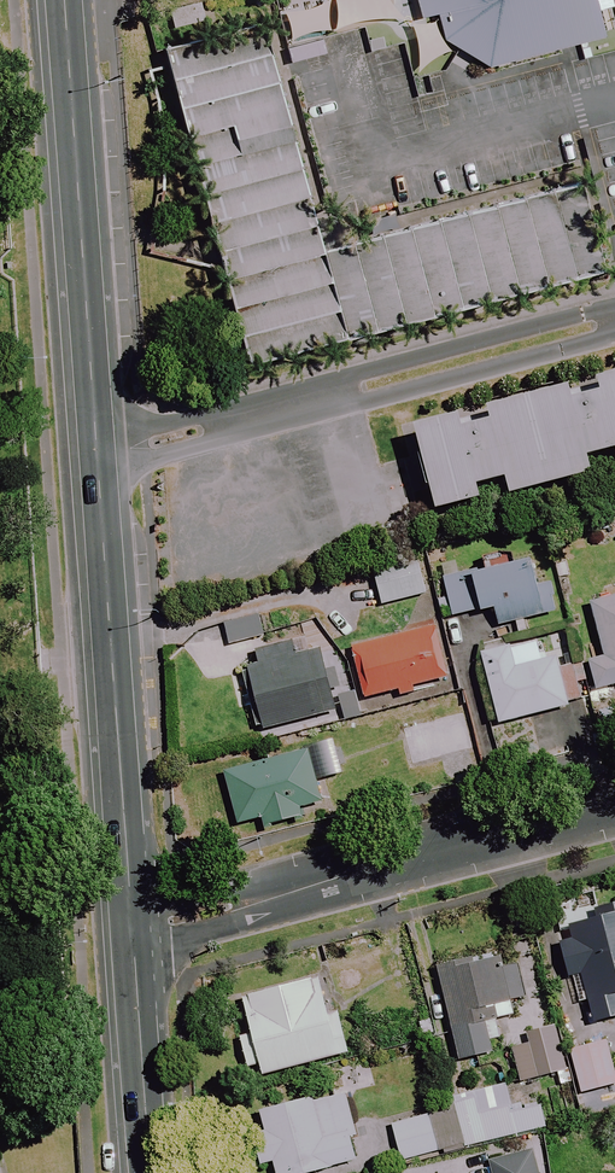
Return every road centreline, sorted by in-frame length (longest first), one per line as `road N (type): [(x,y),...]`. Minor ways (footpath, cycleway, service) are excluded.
road 1 (residential): [(97,455),(614,322)]
road 2 (residential): [(132,921),(169,920),(614,804)]
road 3 (secondary): [(97,455),(132,921)]
road 4 (secondary): [(63,0),(97,455)]
road 5 (secondary): [(132,921),(150,1172)]

